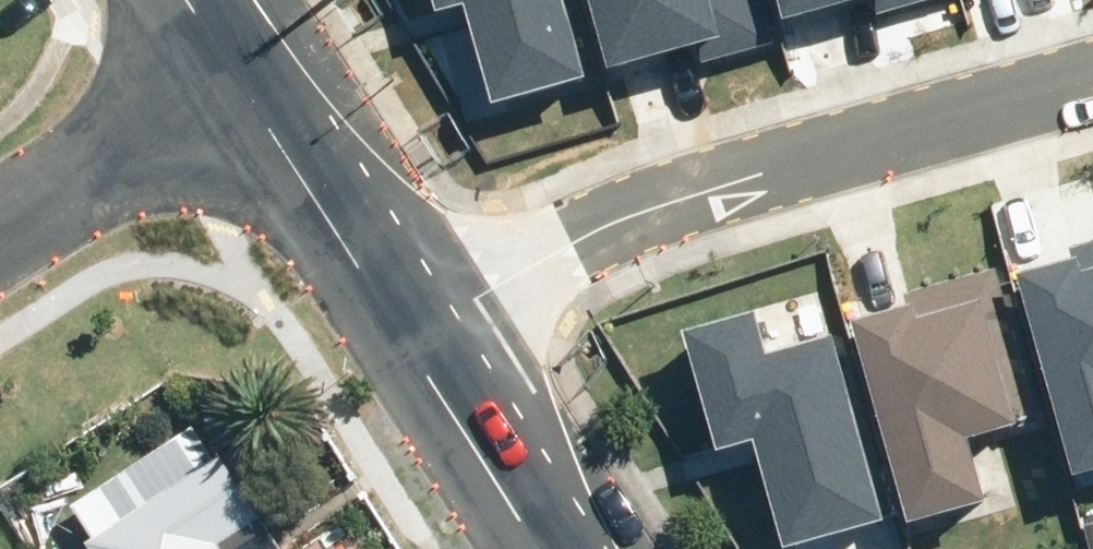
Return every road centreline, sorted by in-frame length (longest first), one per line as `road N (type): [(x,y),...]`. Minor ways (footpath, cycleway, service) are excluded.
road 1 (residential): [(407,336),(566,228),(1092,82)]
road 2 (tertiary): [(407,336),(243,75)]
road 3 (residential): [(0,231),(243,75)]
road 4 (tertiary): [(541,548),(407,336)]

